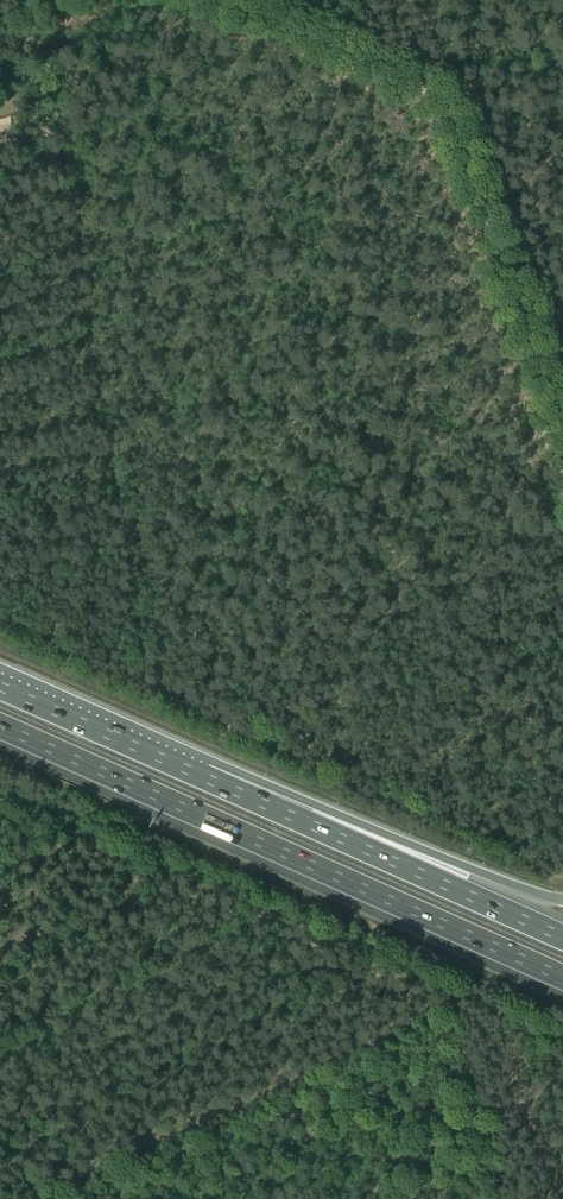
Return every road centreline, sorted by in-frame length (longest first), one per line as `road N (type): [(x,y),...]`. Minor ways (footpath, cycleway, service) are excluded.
road 1 (motorway): [(562,938),(0,686)]
road 2 (motorway): [(0,727),(562,978)]
road 3 (track): [(215,0),(401,77),(439,103),(562,437)]
road 4 (motorway): [(546,896),(136,727),(0,683)]

